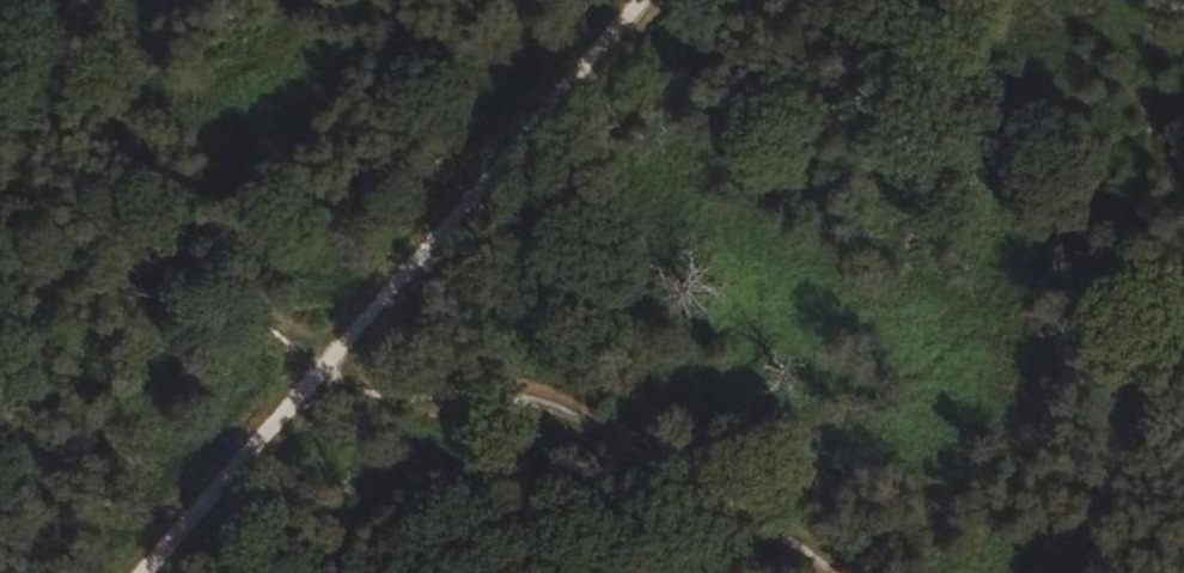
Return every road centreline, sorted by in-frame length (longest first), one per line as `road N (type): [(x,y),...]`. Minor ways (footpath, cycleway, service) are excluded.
road 1 (track): [(149,572),(647,0)]

